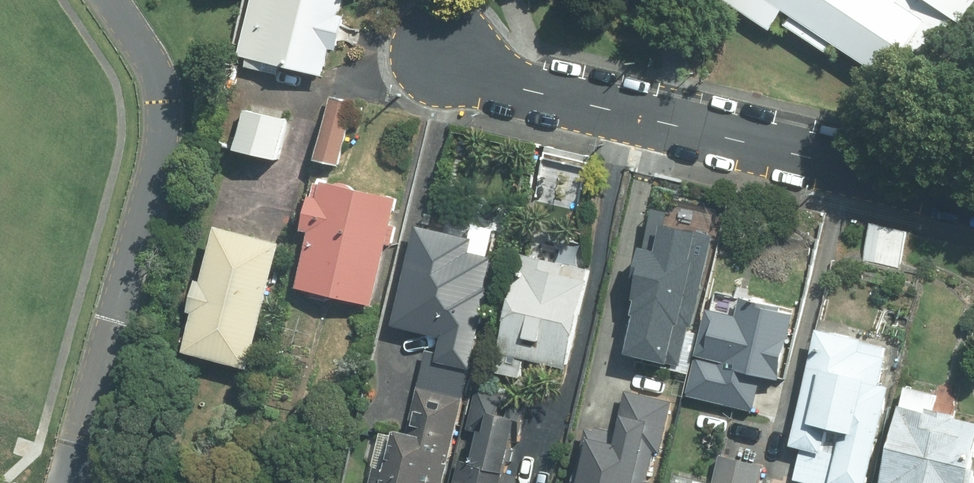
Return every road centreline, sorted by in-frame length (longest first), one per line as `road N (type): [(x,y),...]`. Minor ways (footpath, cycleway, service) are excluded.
road 1 (residential): [(973,197),(516,88),(442,54)]

